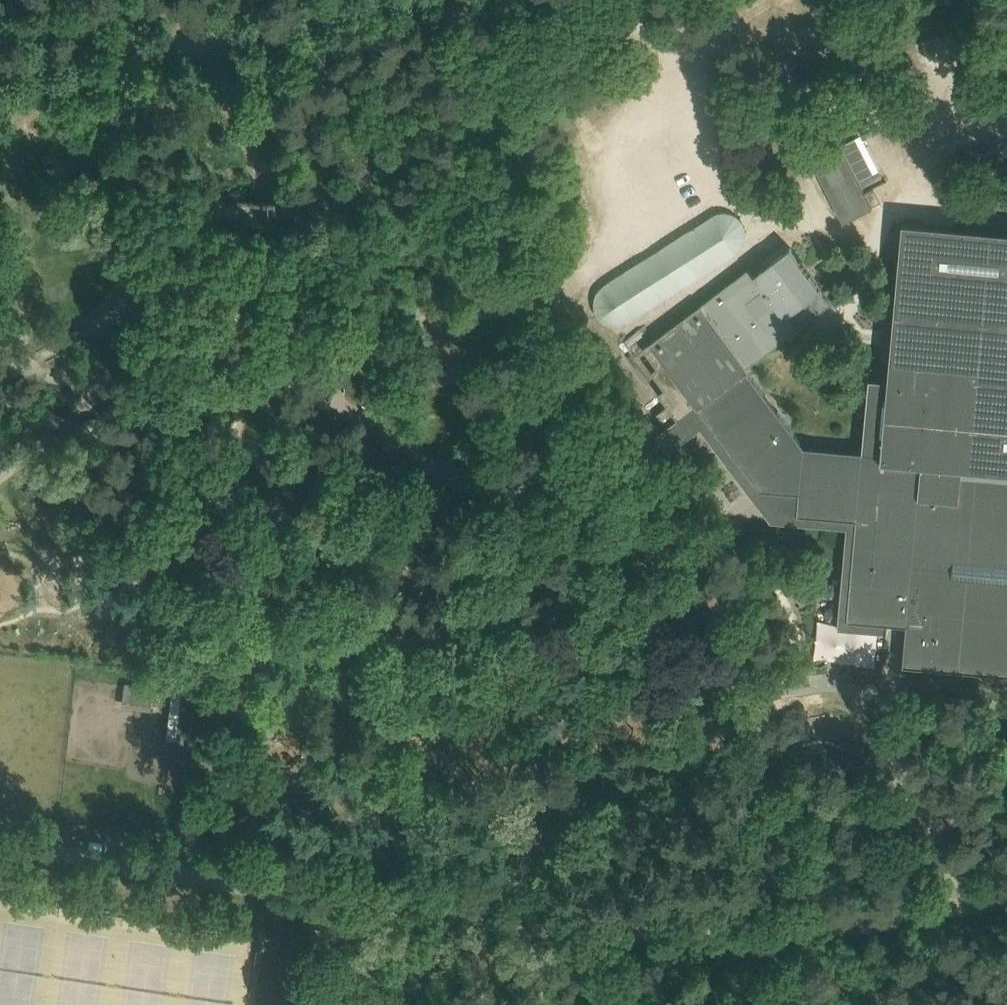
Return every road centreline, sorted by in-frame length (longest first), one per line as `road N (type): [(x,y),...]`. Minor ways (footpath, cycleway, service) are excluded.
road 1 (track): [(1006,759),(927,730),(820,728),(771,746),(738,777),(691,801),(610,833),(564,841),(528,828),(307,675),(246,679),(207,664),(190,640),(187,607),(235,479),(241,307),(271,232),(257,159),(222,84),(204,0)]
road 2 (unclassified): [(0,847),(590,947),(745,942)]
road 3 (track): [(25,262),(132,230),(342,202),(366,174),(368,140),(381,131),(395,82),(424,64),(464,0)]
road 4 (track): [(1006,893),(760,931),(745,942)]
road 5 (track): [(213,43),(123,41),(0,15)]
road 6 (track): [(0,234),(25,262),(31,337),(24,369)]
road 7 (track): [(883,151),(900,138),(962,122),(1006,118)]

